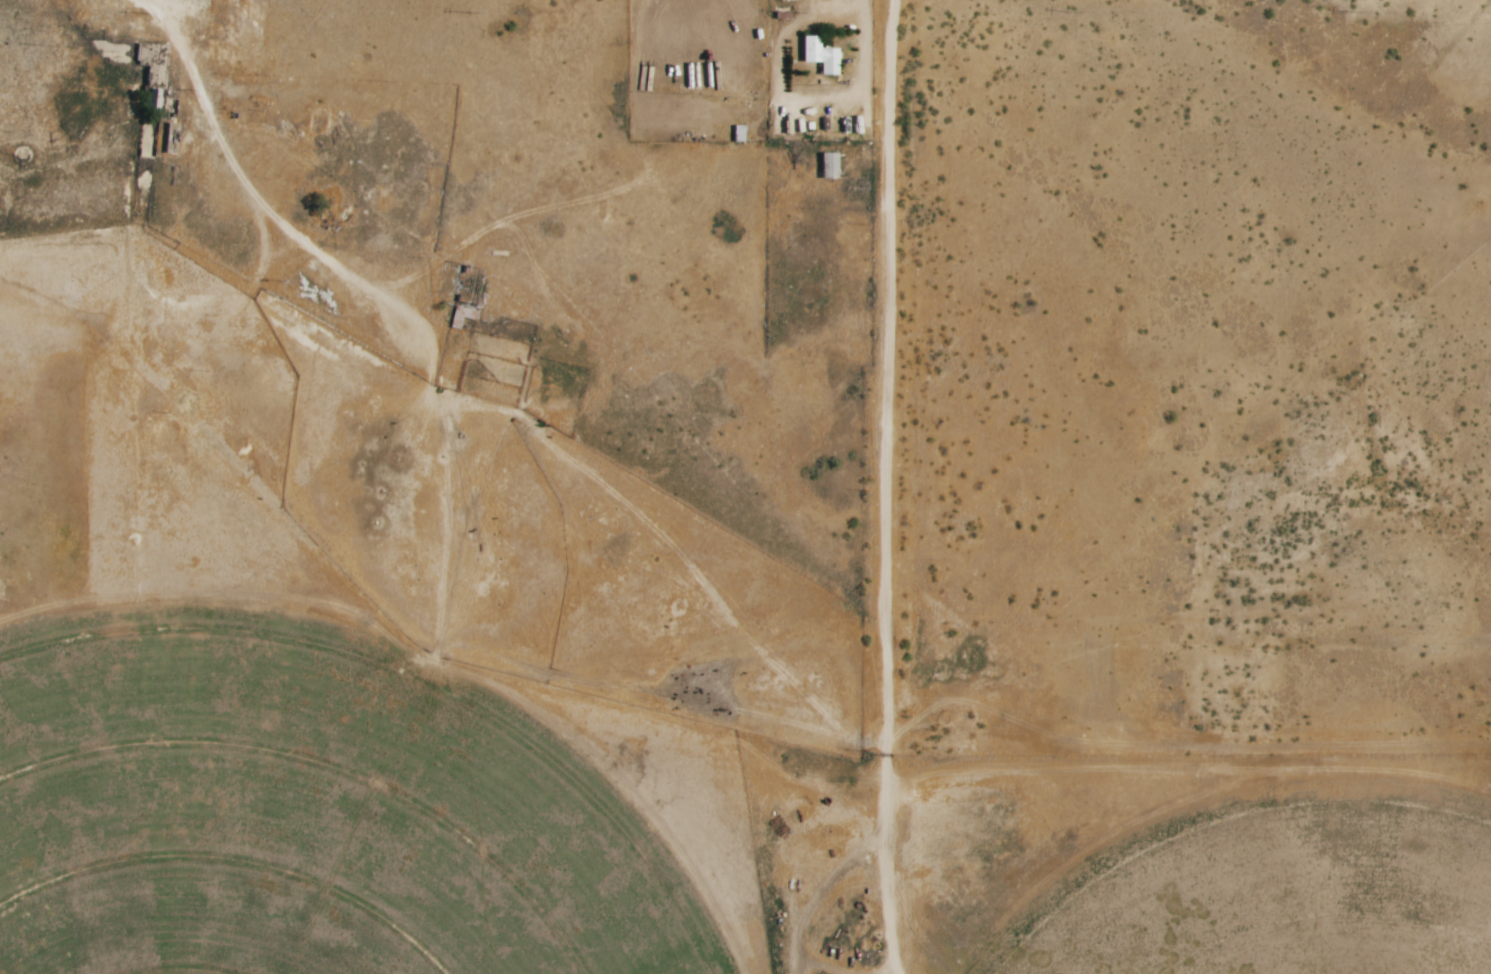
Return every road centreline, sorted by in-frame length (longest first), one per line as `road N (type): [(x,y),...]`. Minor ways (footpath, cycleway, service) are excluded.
road 1 (residential): [(893,973),(884,885),(894,1)]

